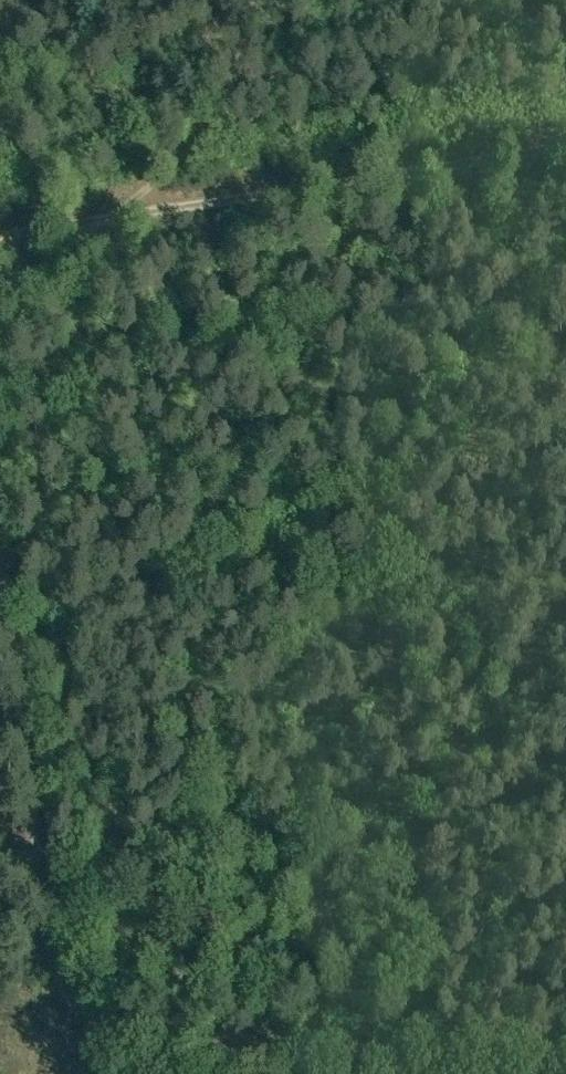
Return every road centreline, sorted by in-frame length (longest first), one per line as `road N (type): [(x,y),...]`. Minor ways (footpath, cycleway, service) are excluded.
road 1 (track): [(0,555),(54,976),(80,1011),(154,1019),(182,1062)]
road 2 (track): [(0,234),(565,143)]
road 3 (track): [(565,1051),(215,1049),(169,1073)]
road 4 (track): [(244,0),(236,79),(207,126),(109,218),(0,291)]

